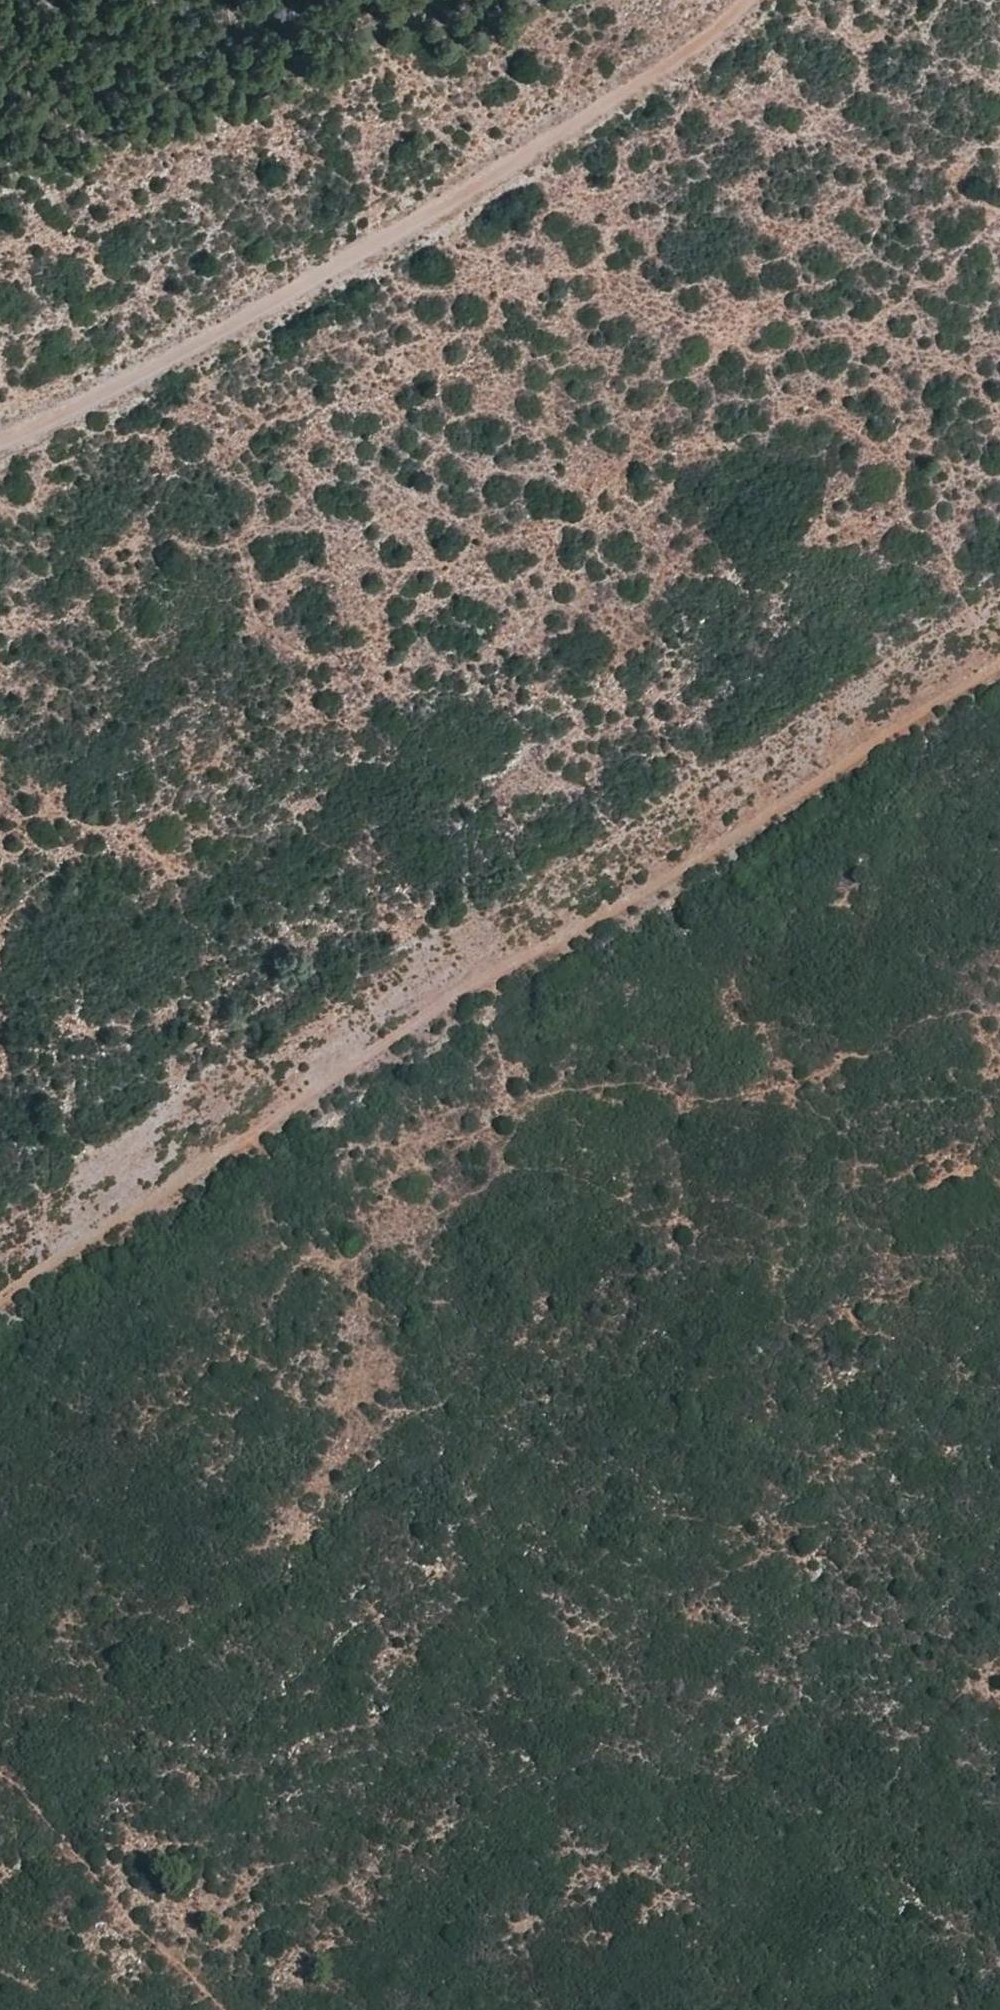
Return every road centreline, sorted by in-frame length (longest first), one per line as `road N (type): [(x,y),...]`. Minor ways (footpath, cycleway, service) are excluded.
road 1 (track): [(0,1303),(501,968),(691,867),(999,668)]
road 2 (track): [(752,0),(626,94),(370,247),(0,441)]

